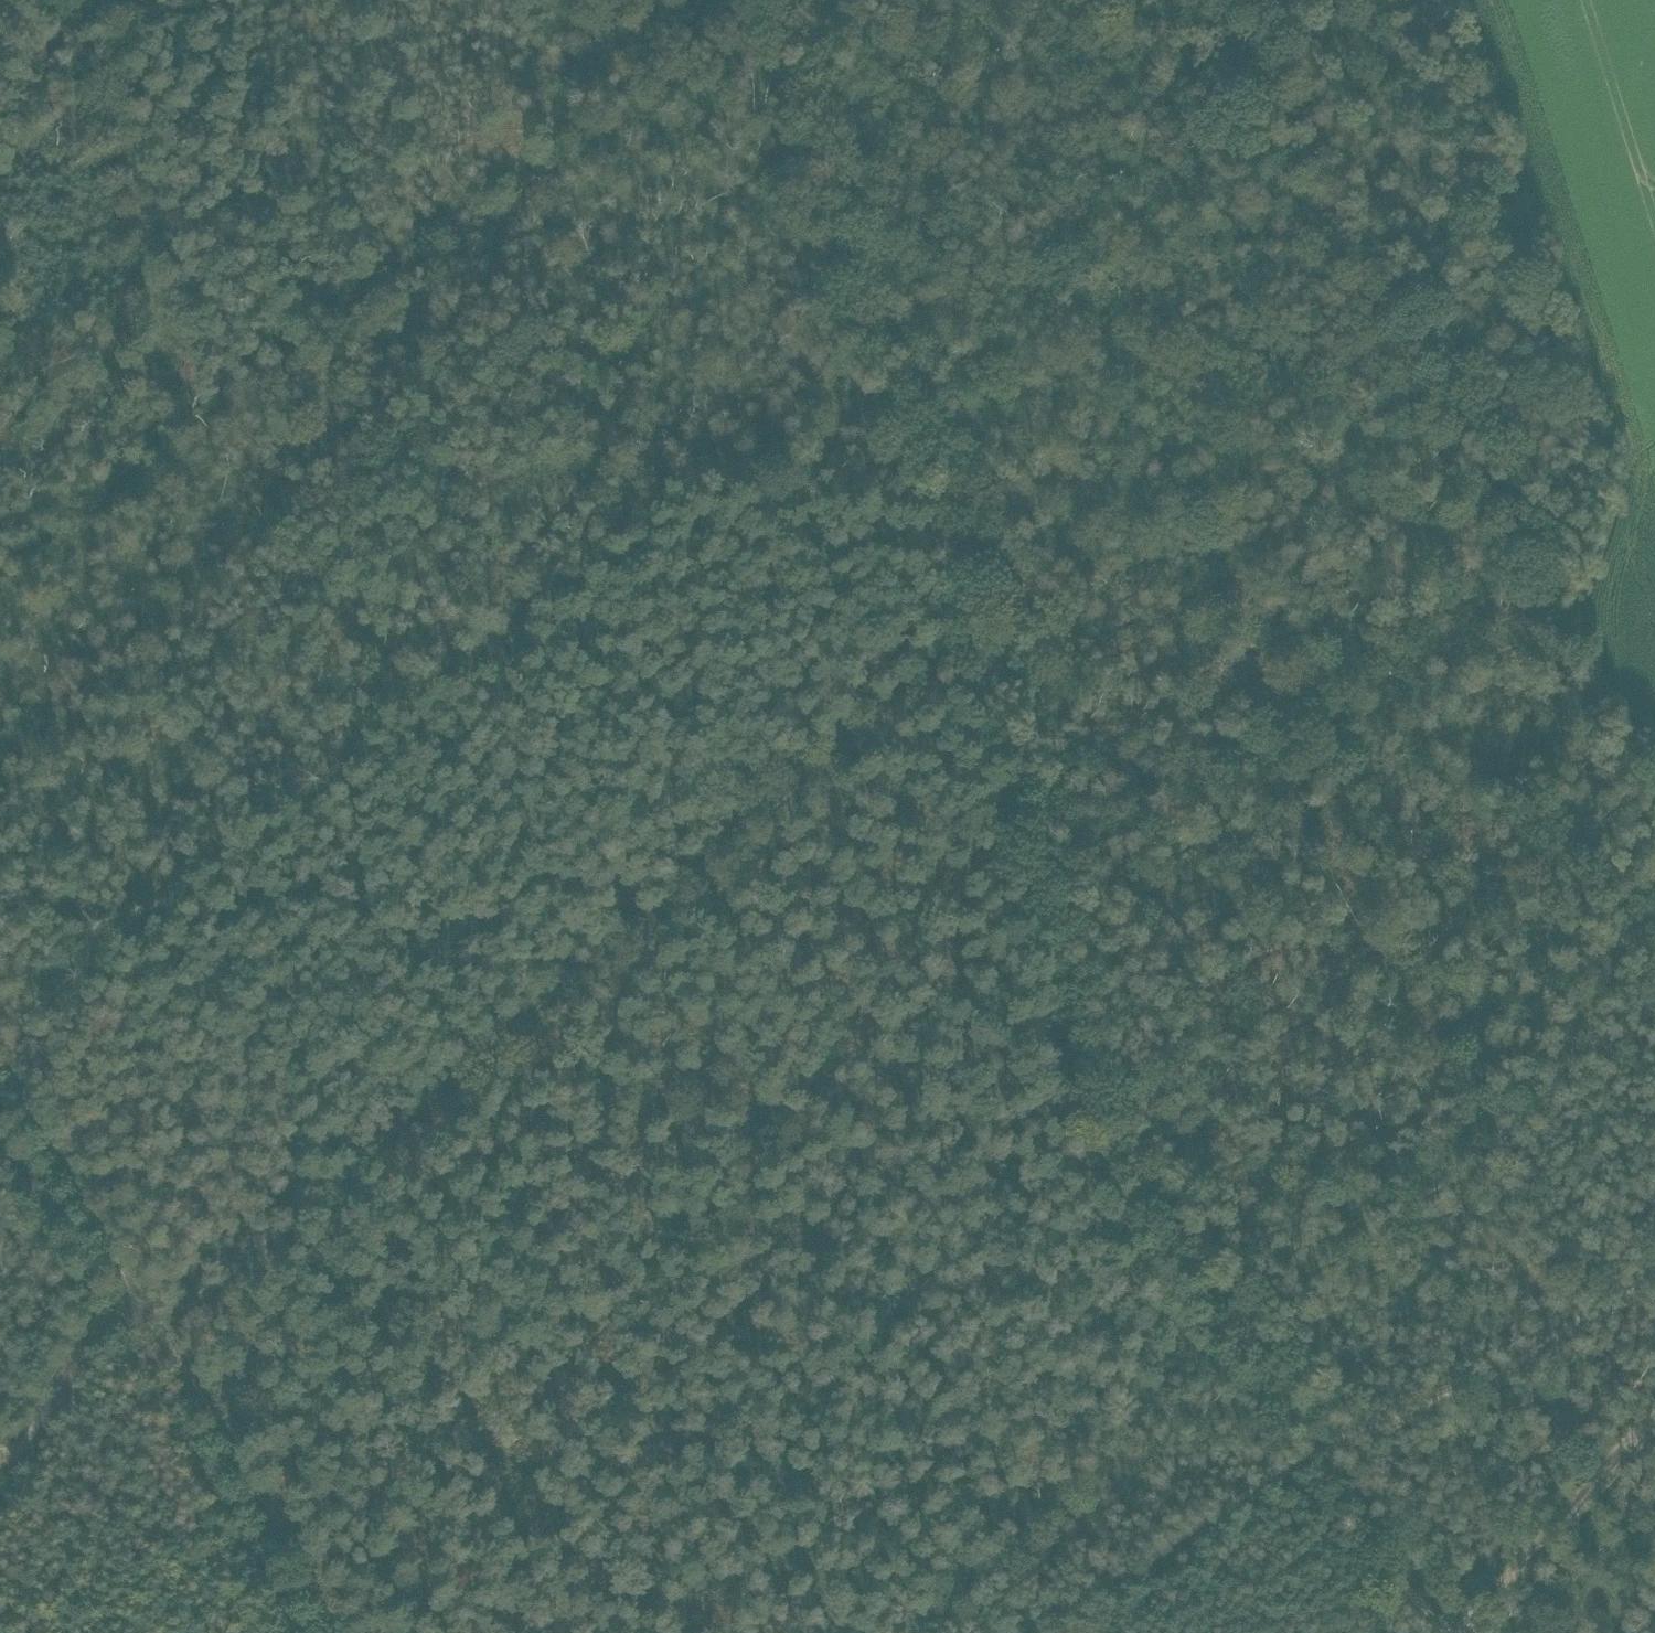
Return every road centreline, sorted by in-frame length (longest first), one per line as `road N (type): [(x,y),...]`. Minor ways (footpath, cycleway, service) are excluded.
road 1 (track): [(173,1337),(973,644)]
road 2 (track): [(1310,1453),(1134,1152),(973,644)]
road 3 (track): [(973,644),(781,0)]
road 4 (track): [(343,1632),(173,1337)]
road 5 (track): [(1654,1417),(1469,1632)]
road 6 (track): [(0,1061),(144,1296)]
road 7 (track): [(1443,1632),(1310,1453)]
road 8 (track): [(144,1296),(87,1344),(15,1466)]

